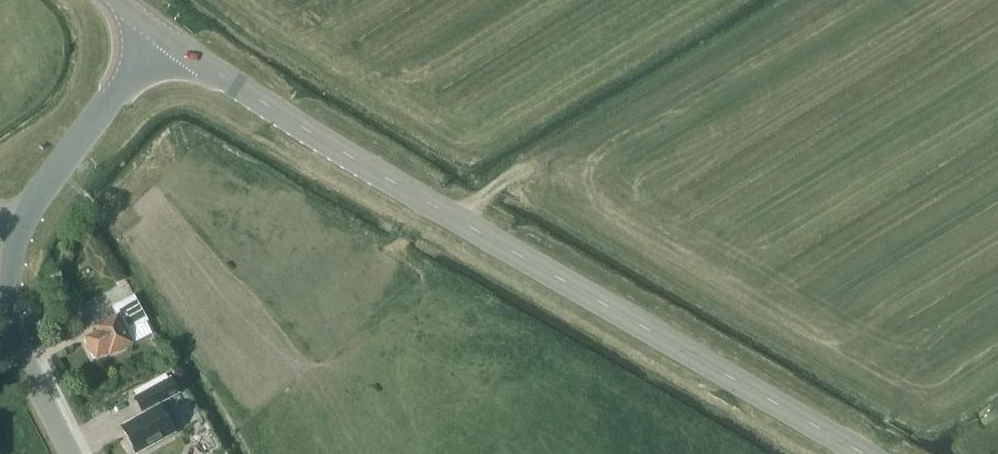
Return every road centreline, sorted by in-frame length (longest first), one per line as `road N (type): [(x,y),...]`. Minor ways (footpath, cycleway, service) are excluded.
road 1 (secondary): [(860,453),(432,206),(189,55)]
road 2 (tertiary): [(70,453),(6,293),(20,223)]
road 3 (tertiary): [(20,223),(108,104)]

